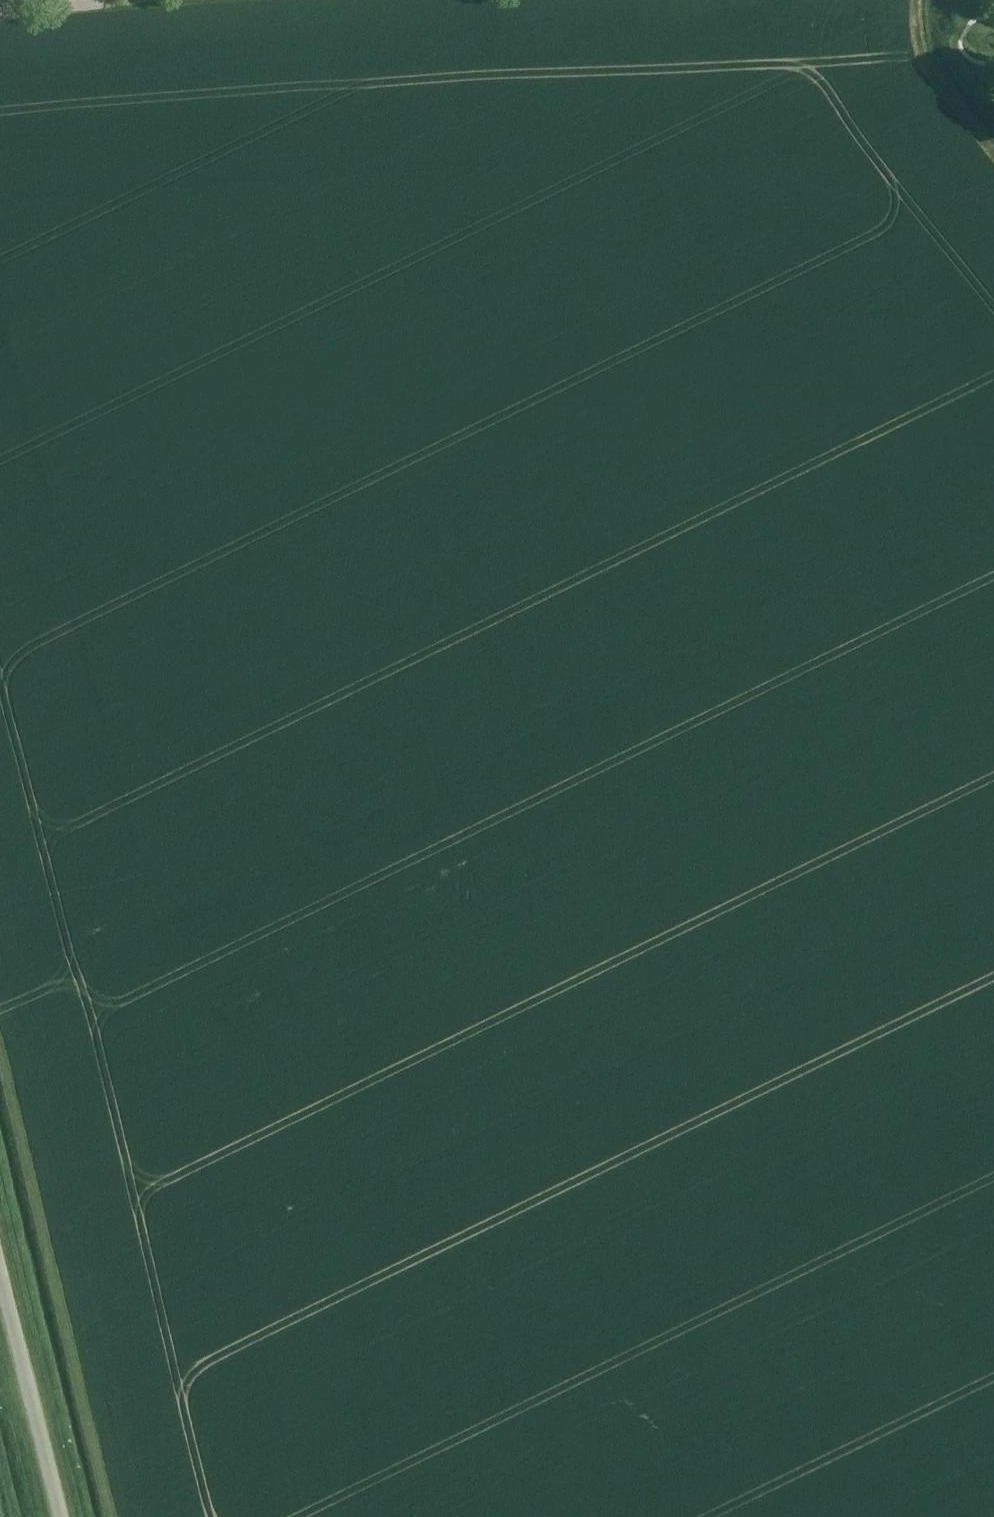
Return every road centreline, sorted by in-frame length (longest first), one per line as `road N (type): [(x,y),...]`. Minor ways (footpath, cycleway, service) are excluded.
road 1 (unclassified): [(62,1516),(0,1268)]

